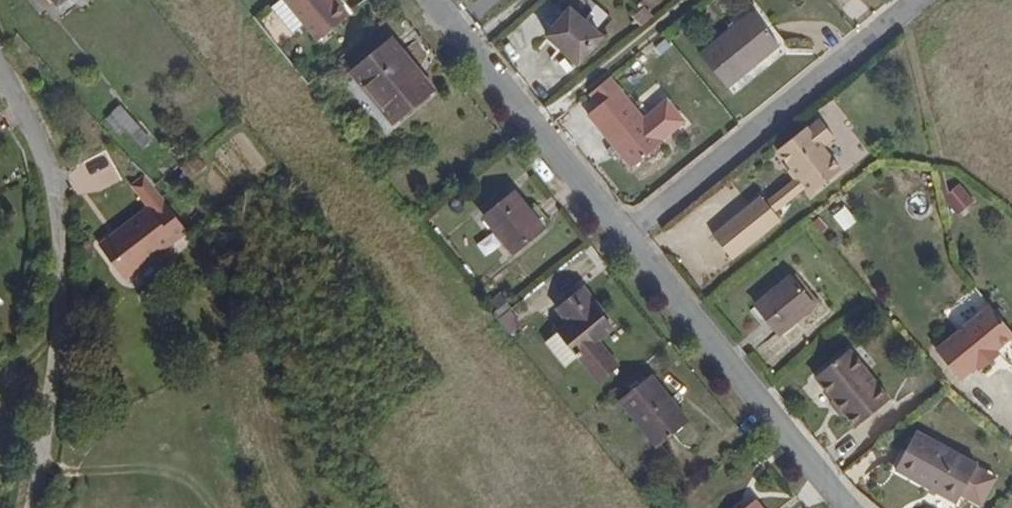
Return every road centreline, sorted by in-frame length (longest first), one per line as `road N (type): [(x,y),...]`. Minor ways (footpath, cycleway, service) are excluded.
road 1 (residential): [(435,0),(843,507)]
road 2 (residential): [(37,507),(61,298),(60,214),(45,155),(0,76)]

